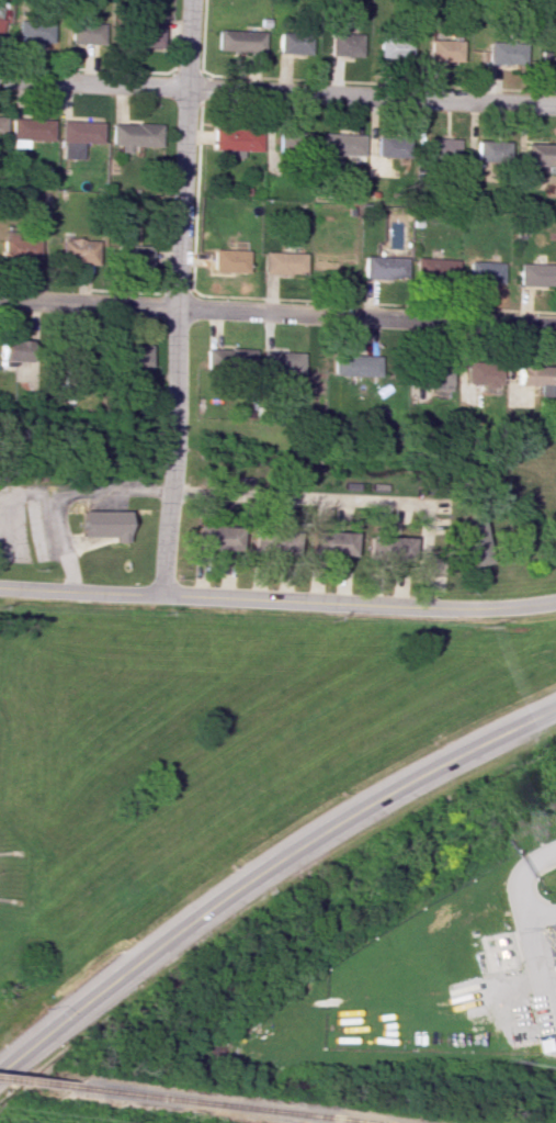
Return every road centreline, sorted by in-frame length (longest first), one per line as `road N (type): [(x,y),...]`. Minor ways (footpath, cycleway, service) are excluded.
road 1 (primary): [(0,1073),(231,894),(457,759),(555,712)]
road 2 (residential): [(192,0),(162,594)]
road 3 (residential): [(162,594),(480,607),(555,599)]
road 4 (residential): [(175,307),(555,326)]
road 5 (residential): [(188,87),(555,103)]
road 6 (residential): [(188,87),(0,78)]
road 7 (residential): [(175,307),(0,299)]
road 8 (residential): [(0,590),(162,594)]

